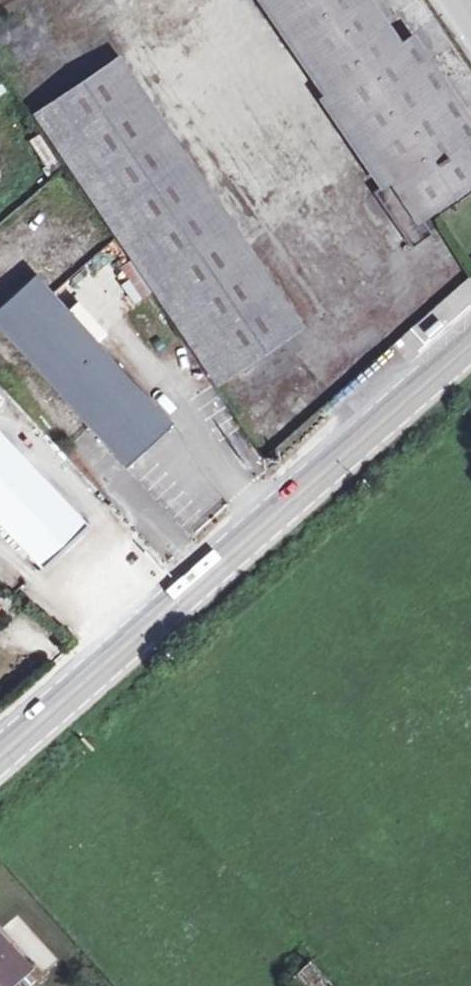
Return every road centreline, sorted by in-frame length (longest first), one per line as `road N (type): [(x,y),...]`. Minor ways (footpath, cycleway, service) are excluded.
road 1 (secondary): [(0,761),(470,348)]

